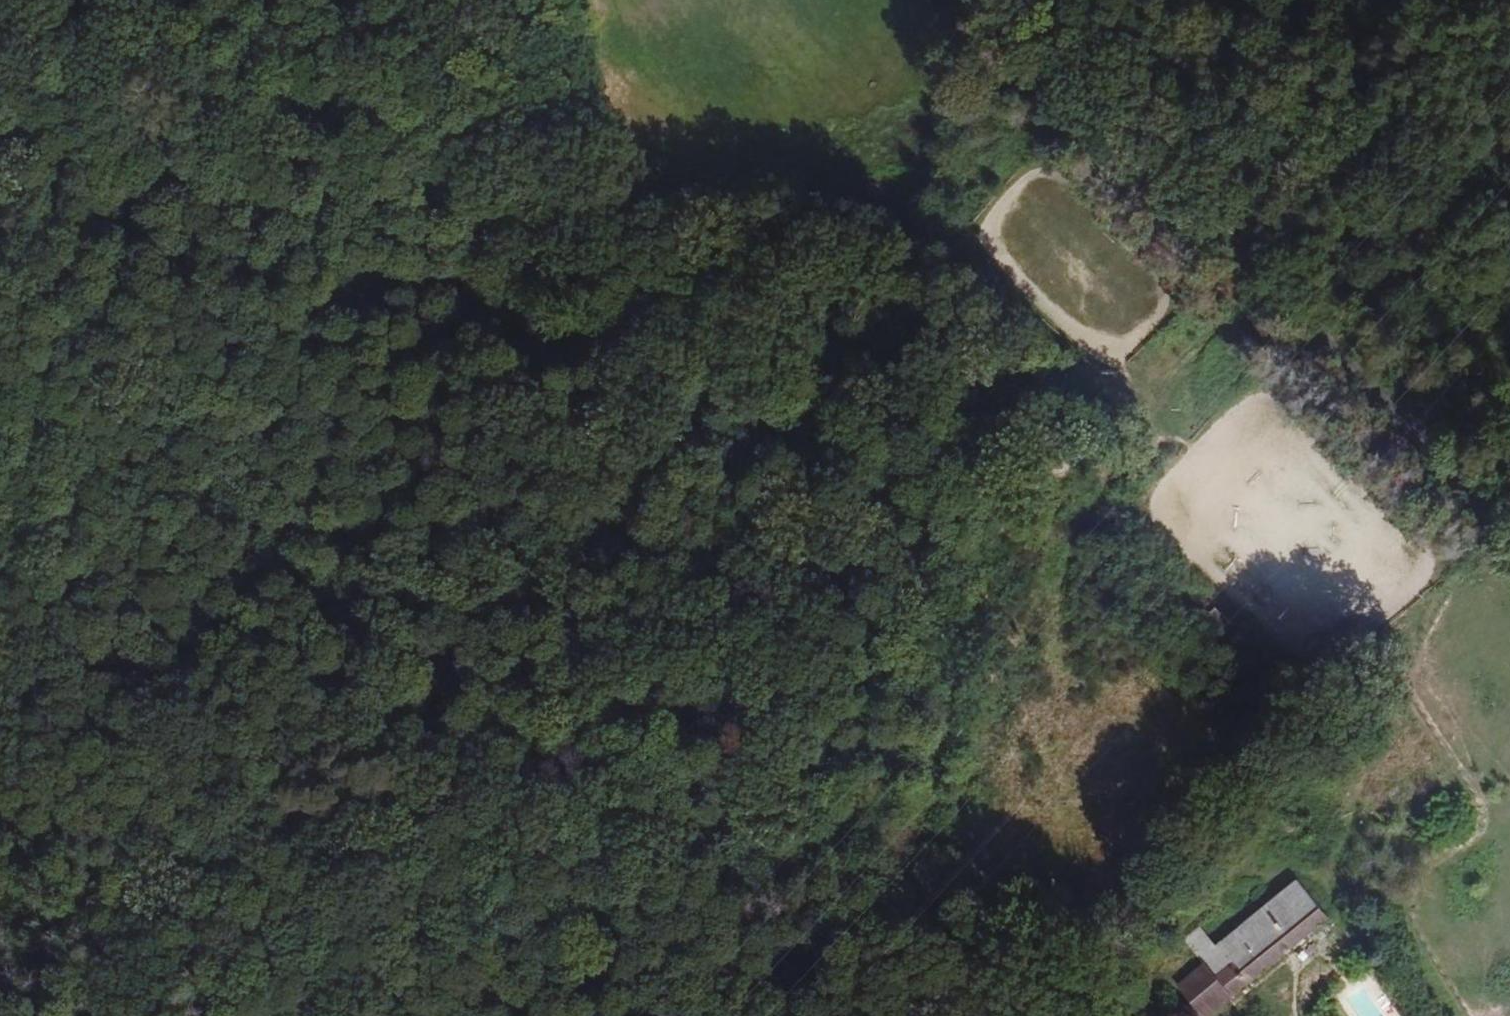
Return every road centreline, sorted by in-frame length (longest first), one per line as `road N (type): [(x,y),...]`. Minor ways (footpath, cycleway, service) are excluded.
road 1 (tertiary): [(1509,534),(1157,181),(1000,0)]

